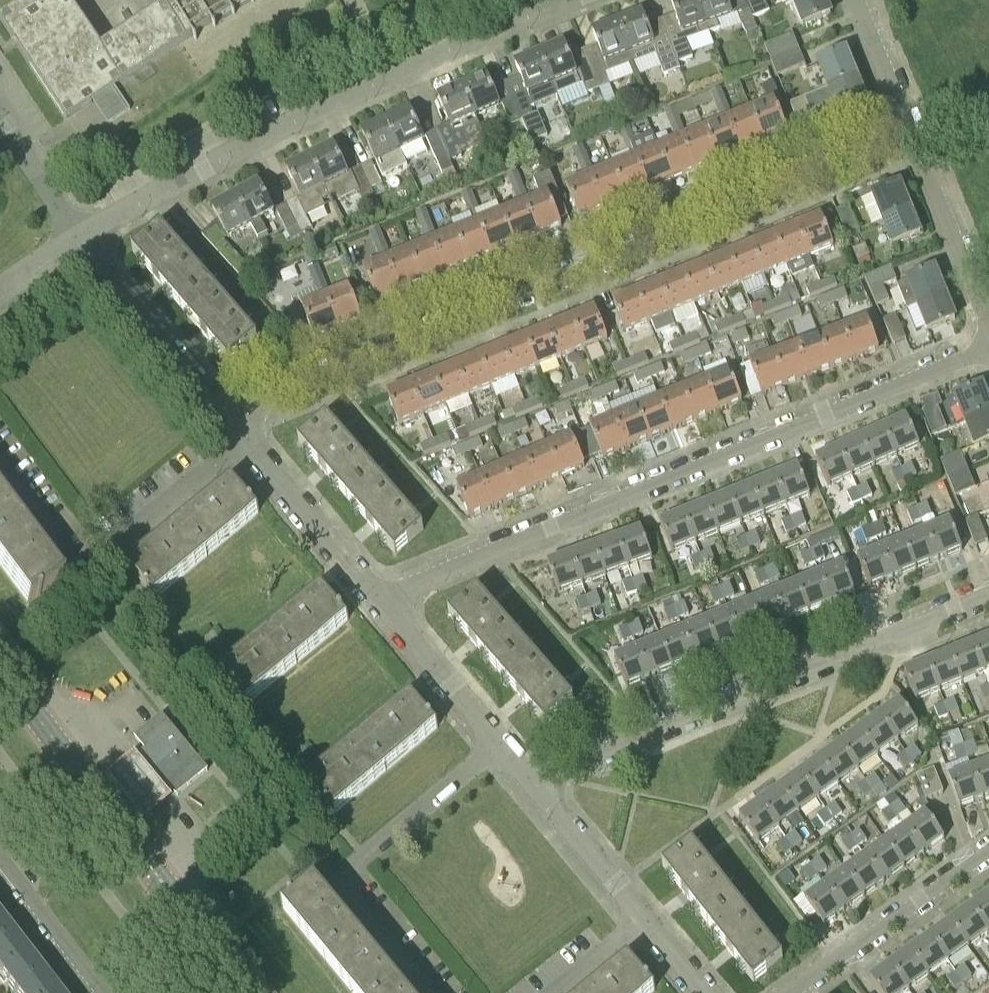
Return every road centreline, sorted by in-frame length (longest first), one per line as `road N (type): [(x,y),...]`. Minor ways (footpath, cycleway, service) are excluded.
road 1 (residential): [(229,413),(915,135)]
road 2 (residential): [(380,597),(988,350)]
road 3 (residential): [(83,236),(331,101),(564,0)]
road 4 (residential): [(535,783),(988,591)]
road 5 (tertiary): [(253,992),(0,664)]
road 6 (residential): [(502,745),(344,875),(442,992)]
road 7 (residential): [(249,436),(91,558),(0,450)]
road 8 (residential): [(792,992),(988,853)]
road 9 (residential): [(229,413),(83,236)]
road 10 (residential): [(380,597),(249,436)]
road 11 (residential): [(988,315),(915,135)]
road 12 (residential): [(502,745),(380,597)]
road 13 (residential): [(0,850),(108,992)]
road 14 (residential): [(646,915),(535,783)]
road 15 (residential): [(83,236),(0,115)]
road 16 (residential): [(915,135),(860,0)]
road 17 (residential): [(549,992),(646,915)]

